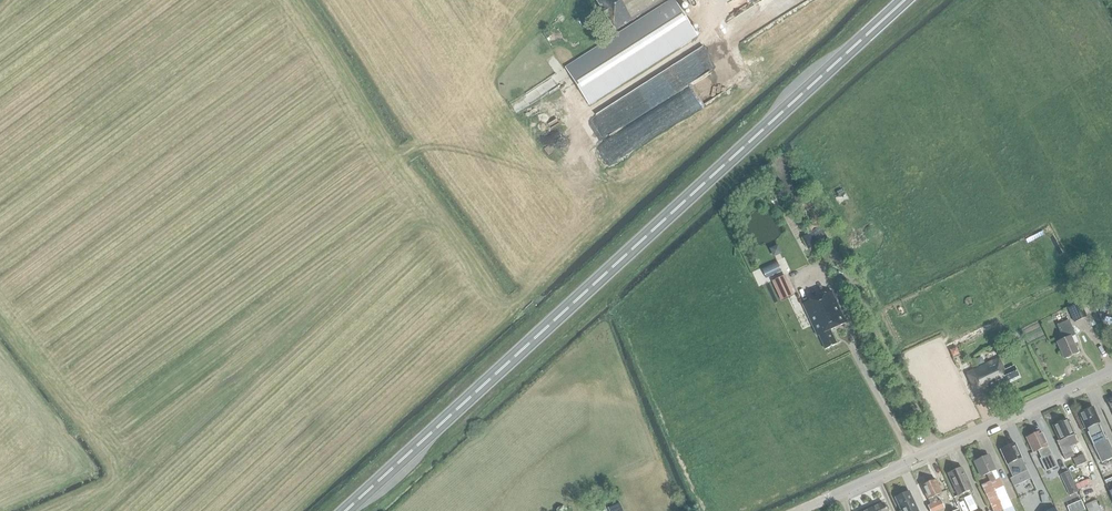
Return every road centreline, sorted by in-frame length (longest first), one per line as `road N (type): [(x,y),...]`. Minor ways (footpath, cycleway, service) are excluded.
road 1 (primary): [(346,510),(906,0)]
road 2 (unclassified): [(798,510),(1111,370)]

